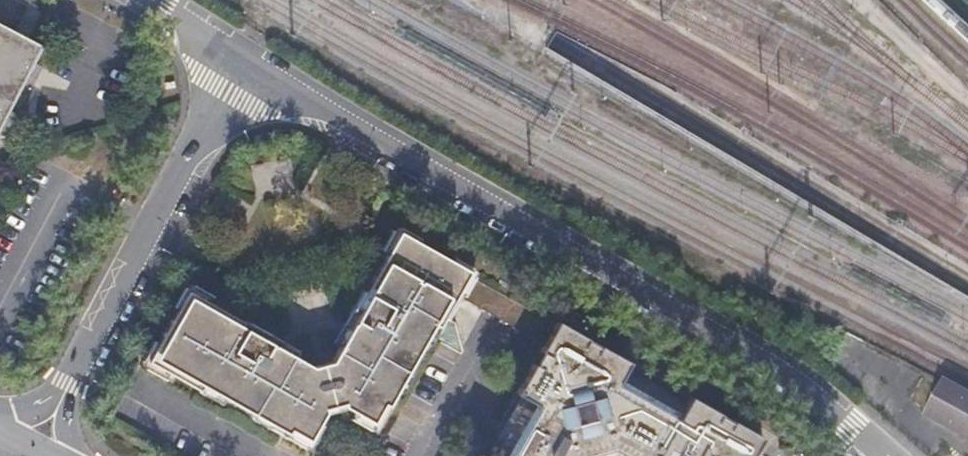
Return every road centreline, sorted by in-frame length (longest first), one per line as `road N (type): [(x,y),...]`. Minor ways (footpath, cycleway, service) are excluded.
road 1 (residential): [(886,455),(788,376),(246,58)]
road 2 (residential): [(246,58),(64,395)]

